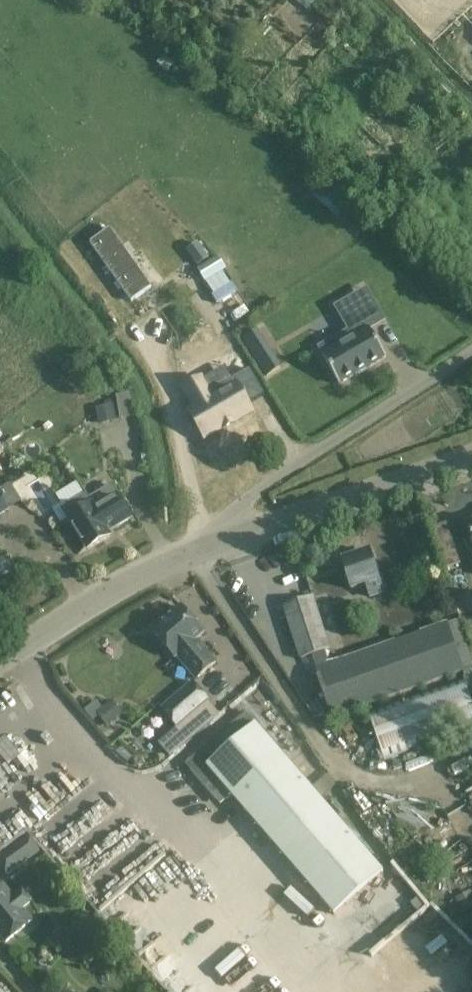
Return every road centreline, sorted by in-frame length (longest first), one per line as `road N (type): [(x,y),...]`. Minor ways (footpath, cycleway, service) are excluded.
road 1 (unclassified): [(236,533),(236,513),(265,486),(471,353)]
road 2 (unclassified): [(0,661),(166,560),(236,533)]
road 3 (unclassified): [(236,533),(471,456)]

